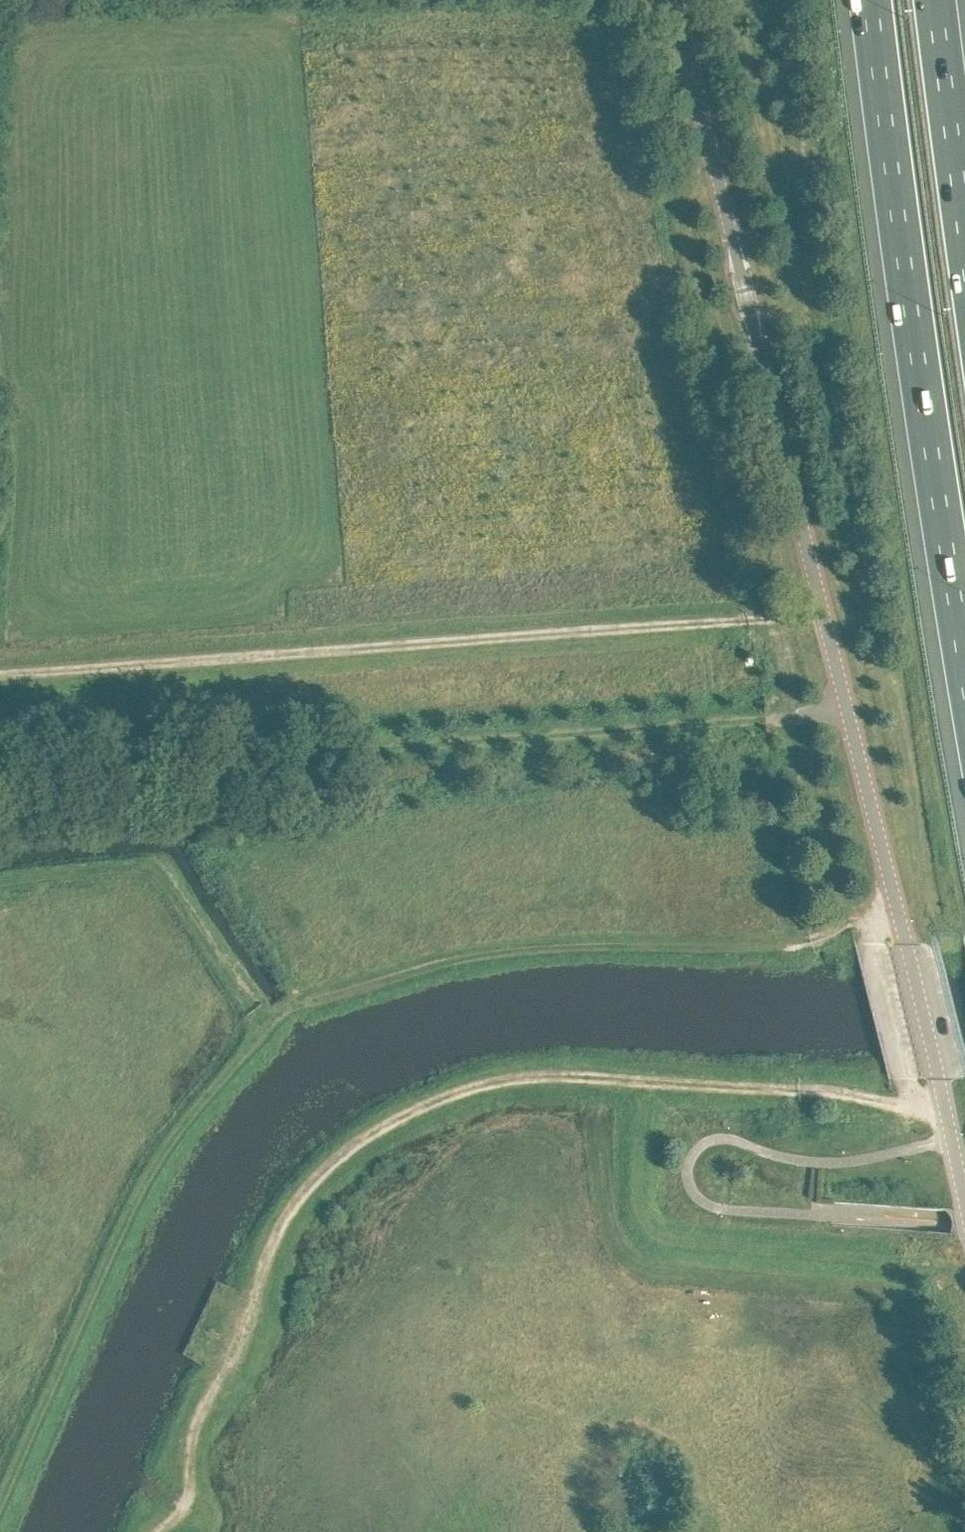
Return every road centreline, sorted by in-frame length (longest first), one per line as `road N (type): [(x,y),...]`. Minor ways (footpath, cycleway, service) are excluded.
road 1 (tertiary): [(964,1202),(677,0)]
road 2 (track): [(0,779),(848,712)]
road 3 (motorway): [(870,0),(964,657)]
road 4 (motorway): [(964,238),(935,0)]

